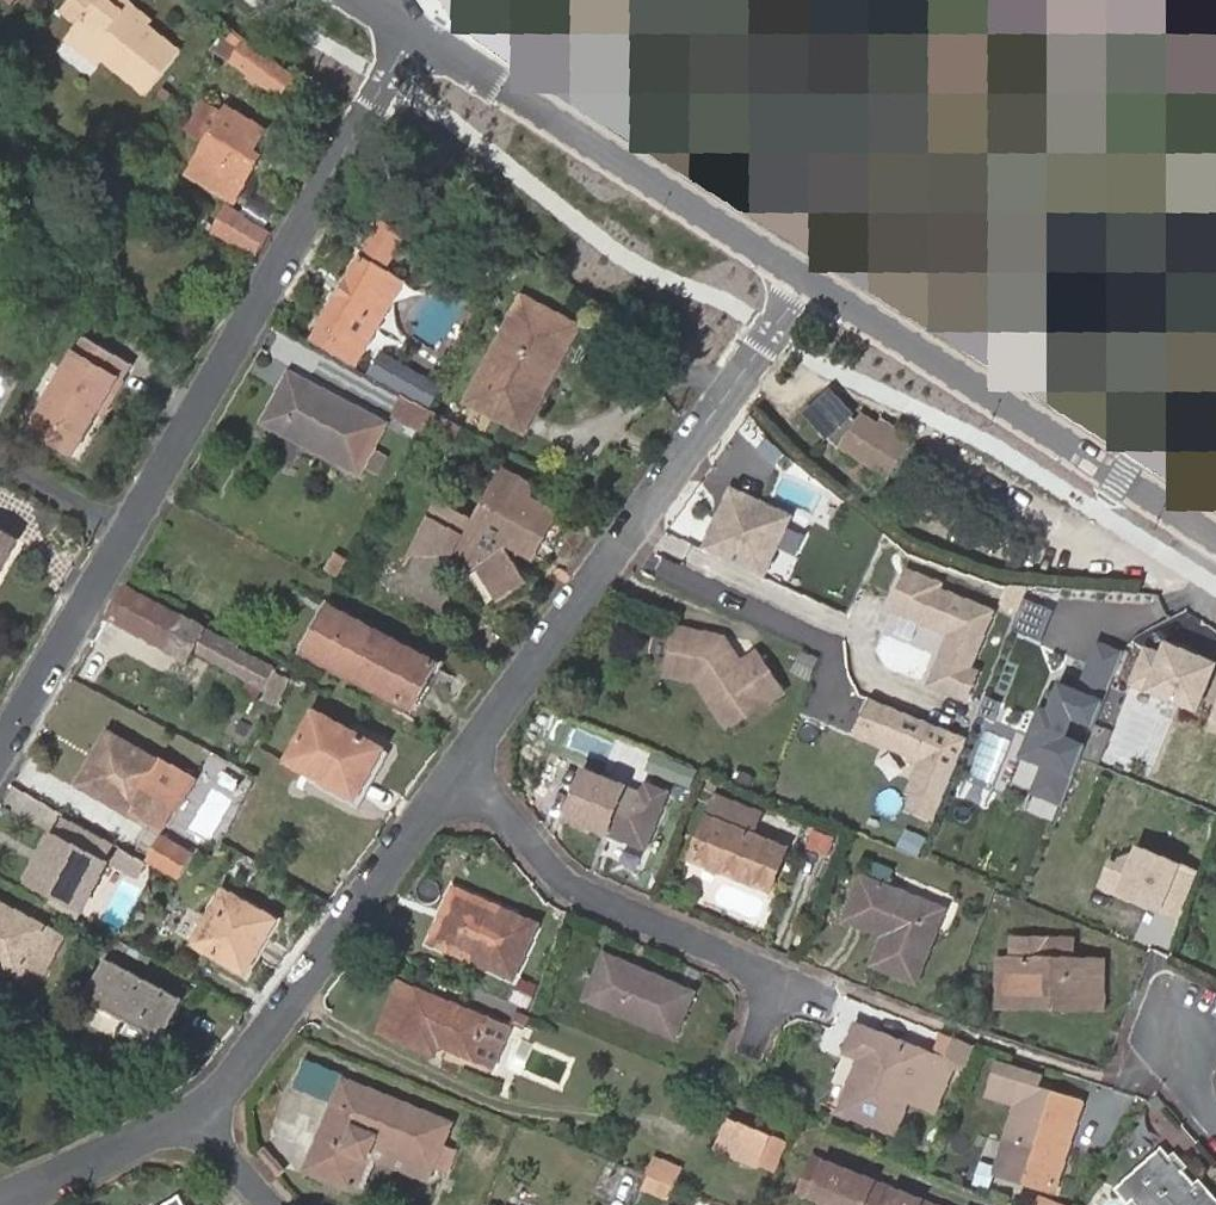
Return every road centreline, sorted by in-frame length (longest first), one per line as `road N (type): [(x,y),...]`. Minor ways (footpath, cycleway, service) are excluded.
road 1 (residential): [(414,32),(137,527),(0,752)]
road 2 (residential): [(463,764),(810,281)]
road 3 (tertiary): [(810,281),(1215,540)]
road 4 (tertiary): [(414,32),(810,281)]
road 5 (residential): [(196,1111),(463,764)]
road 6 (residential): [(463,764),(559,879),(799,988)]
road 7 (residential): [(15,1204),(196,1111)]
road 8 (residential): [(196,1111),(271,1204)]

